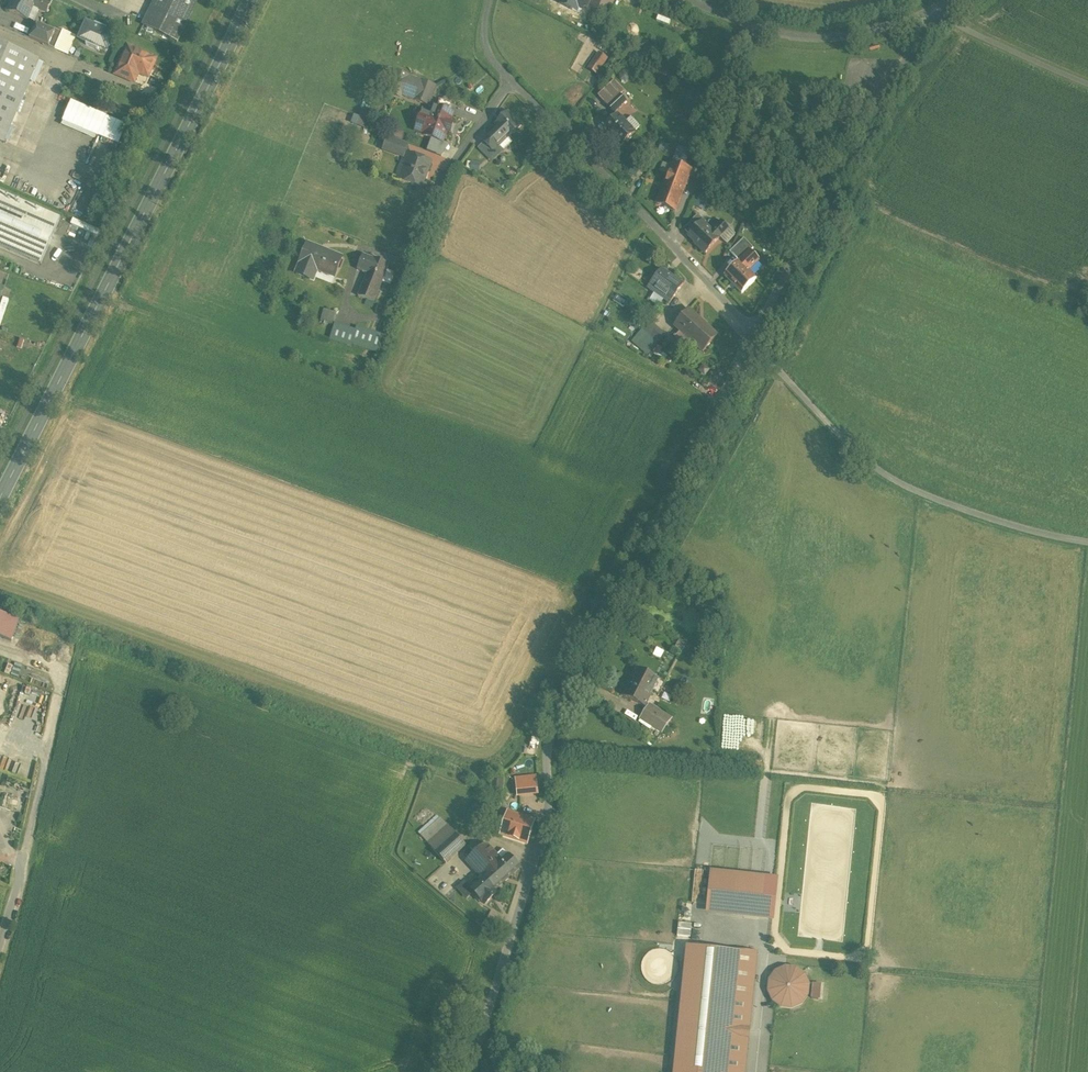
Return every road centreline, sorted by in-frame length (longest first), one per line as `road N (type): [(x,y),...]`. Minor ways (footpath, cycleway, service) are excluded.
road 1 (unclassified): [(469,1071),(547,826),(546,758),(558,689),(754,330)]
road 2 (secondary): [(246,0),(0,502)]
road 3 (unclassified): [(754,330),(829,424),(895,479),(972,512),(1087,541)]
road 4 (unclassified): [(944,8),(890,76),(754,330)]
road 5 (unclassified): [(754,330),(511,71)]
road 6 (unclassified): [(701,0),(809,33),(944,8)]
road 7 (residential): [(511,71),(431,193),(412,262)]

